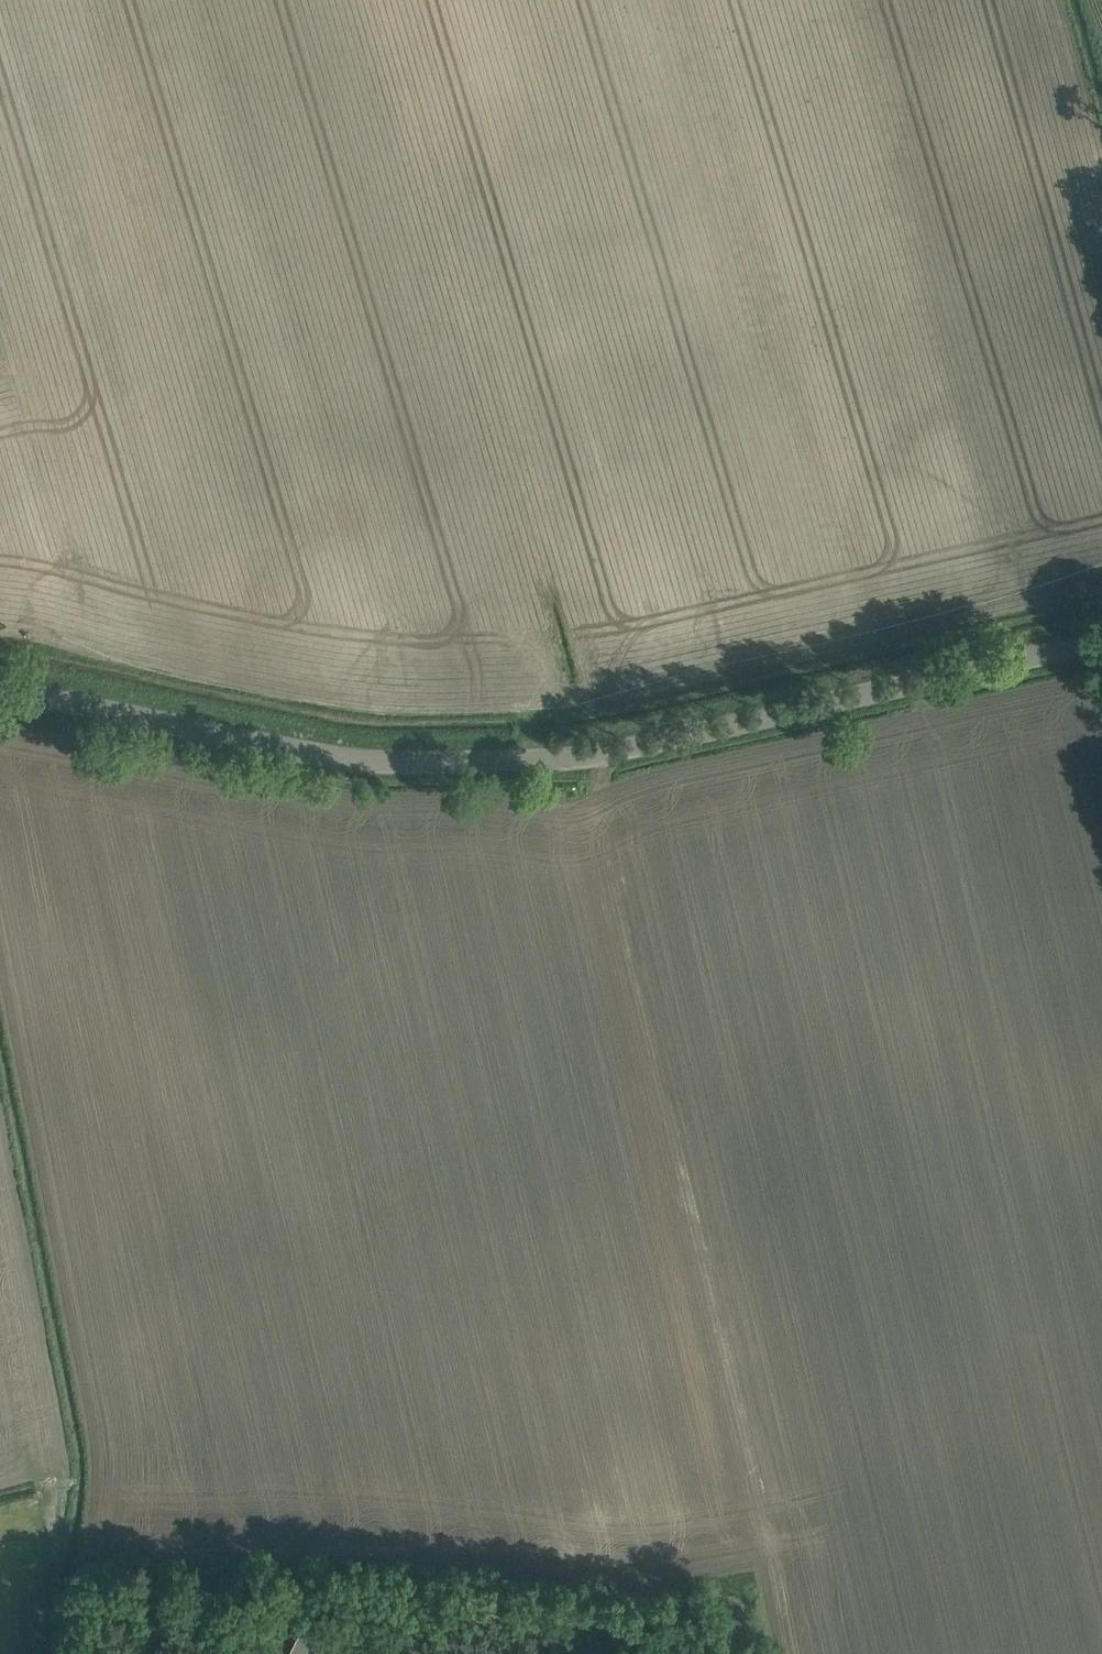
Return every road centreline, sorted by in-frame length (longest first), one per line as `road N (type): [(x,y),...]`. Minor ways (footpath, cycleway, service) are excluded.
road 1 (unclassified): [(1101,641),(602,752),(456,764),(314,756),(0,688)]
road 2 (track): [(352,1584),(391,1579),(632,1608),(740,1595)]

